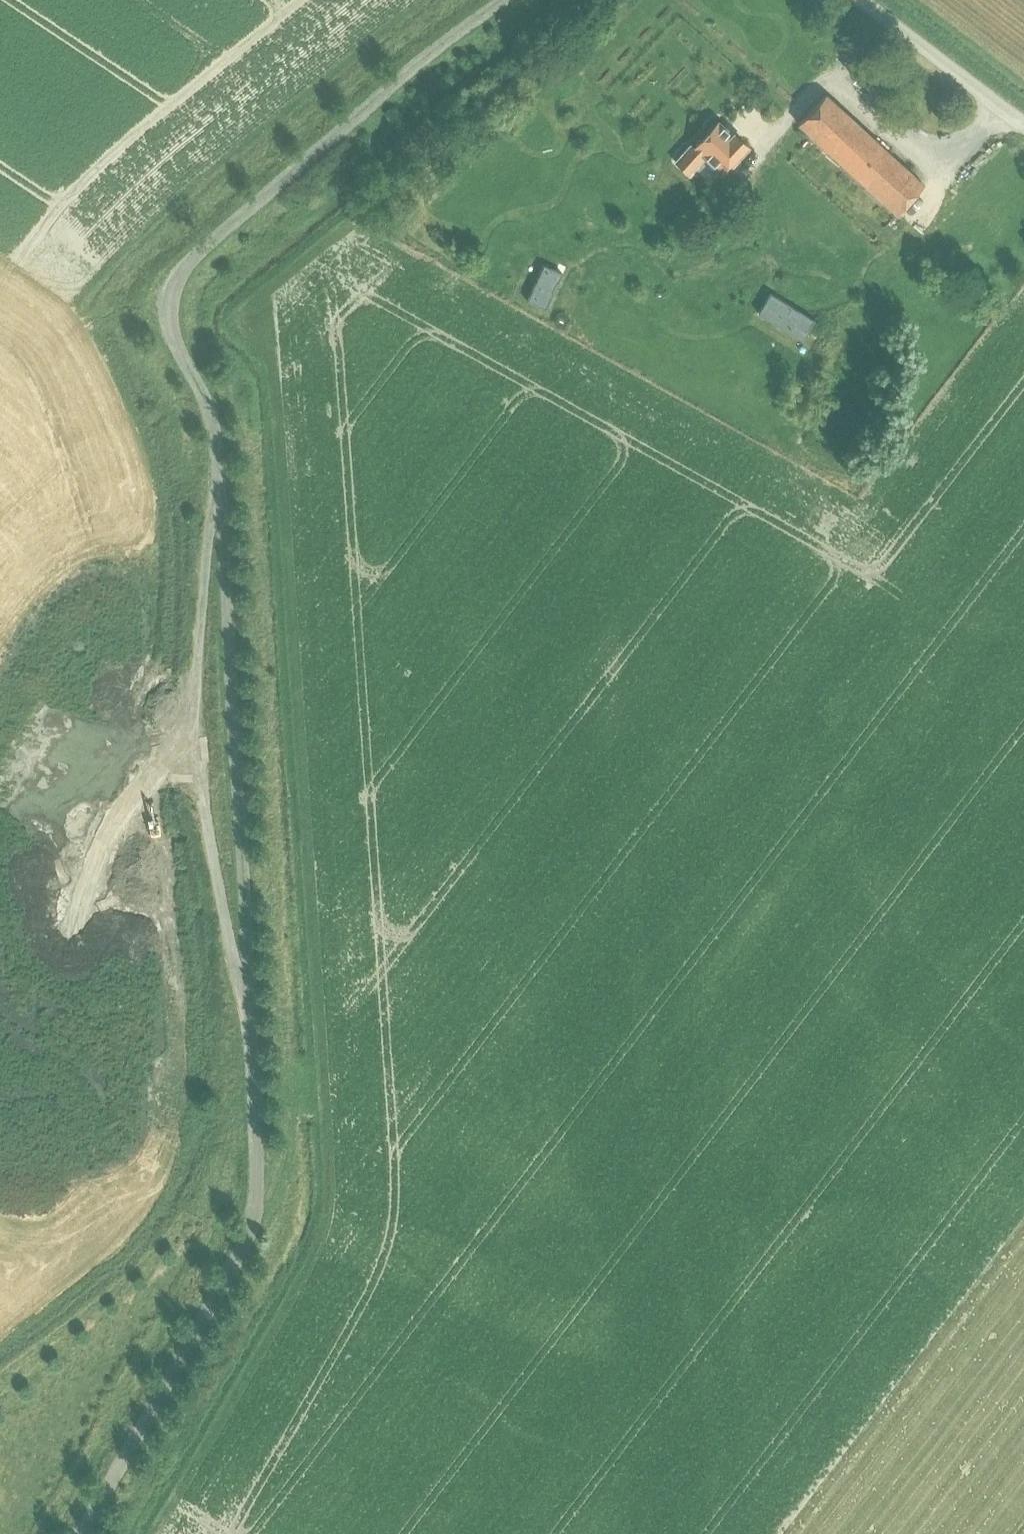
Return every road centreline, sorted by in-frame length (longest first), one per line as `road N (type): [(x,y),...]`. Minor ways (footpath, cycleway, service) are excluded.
road 1 (track): [(501,0),(191,258),(169,296),(173,337),(216,450),(257,1186),(223,1282),(78,1533)]
road 2 (unclassified): [(1023,125),(862,0)]

